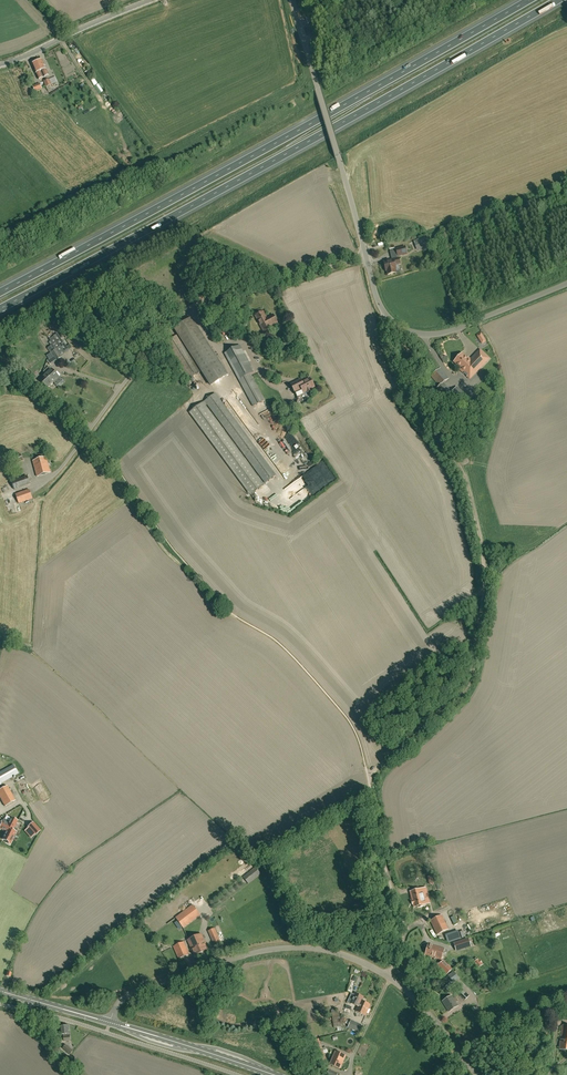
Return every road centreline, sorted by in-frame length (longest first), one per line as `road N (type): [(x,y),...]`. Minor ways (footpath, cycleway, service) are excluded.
road 1 (motorway): [(0,311),(558,0)]
road 2 (motorway): [(528,0),(0,291)]
road 3 (track): [(384,314),(398,374),(468,482),(487,584),(468,684),(368,776)]
road 4 (unclassified): [(61,469),(187,305),(366,255)]
road 5 (unclassified): [(109,1024),(137,991),(249,954),(318,950),(387,975)]
road 6 (unclassified): [(366,255),(292,0)]
road 7 (unclassified): [(566,284),(457,329),(420,334),(381,309),(366,255)]
road 8 (unclassified): [(387,975),(405,930),(368,776)]
road 9 (secondary): [(274,1074),(109,1024)]
road 10 (unclassified): [(0,65),(150,0)]
road 11 (unclassified): [(479,1074),(387,975)]

